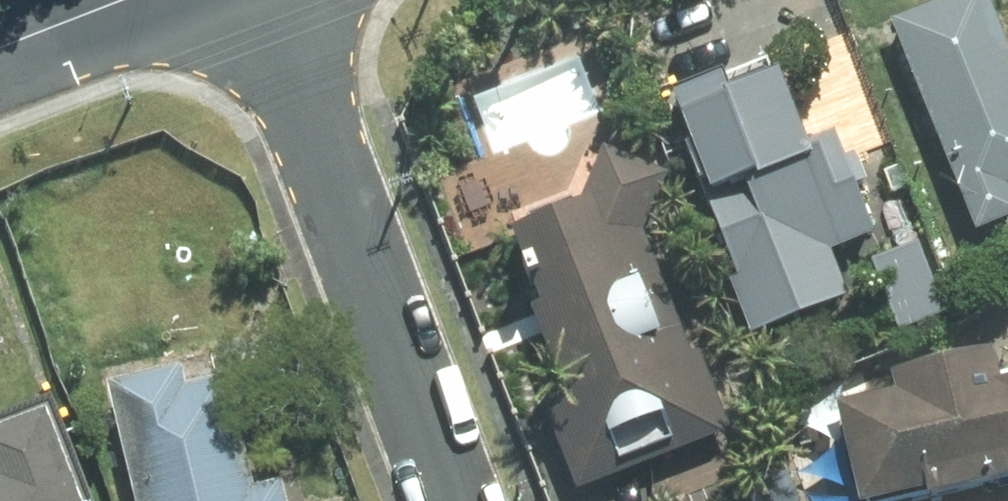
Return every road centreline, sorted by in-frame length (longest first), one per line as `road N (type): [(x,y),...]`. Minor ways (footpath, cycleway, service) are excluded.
road 1 (residential): [(449,500),(271,0)]

